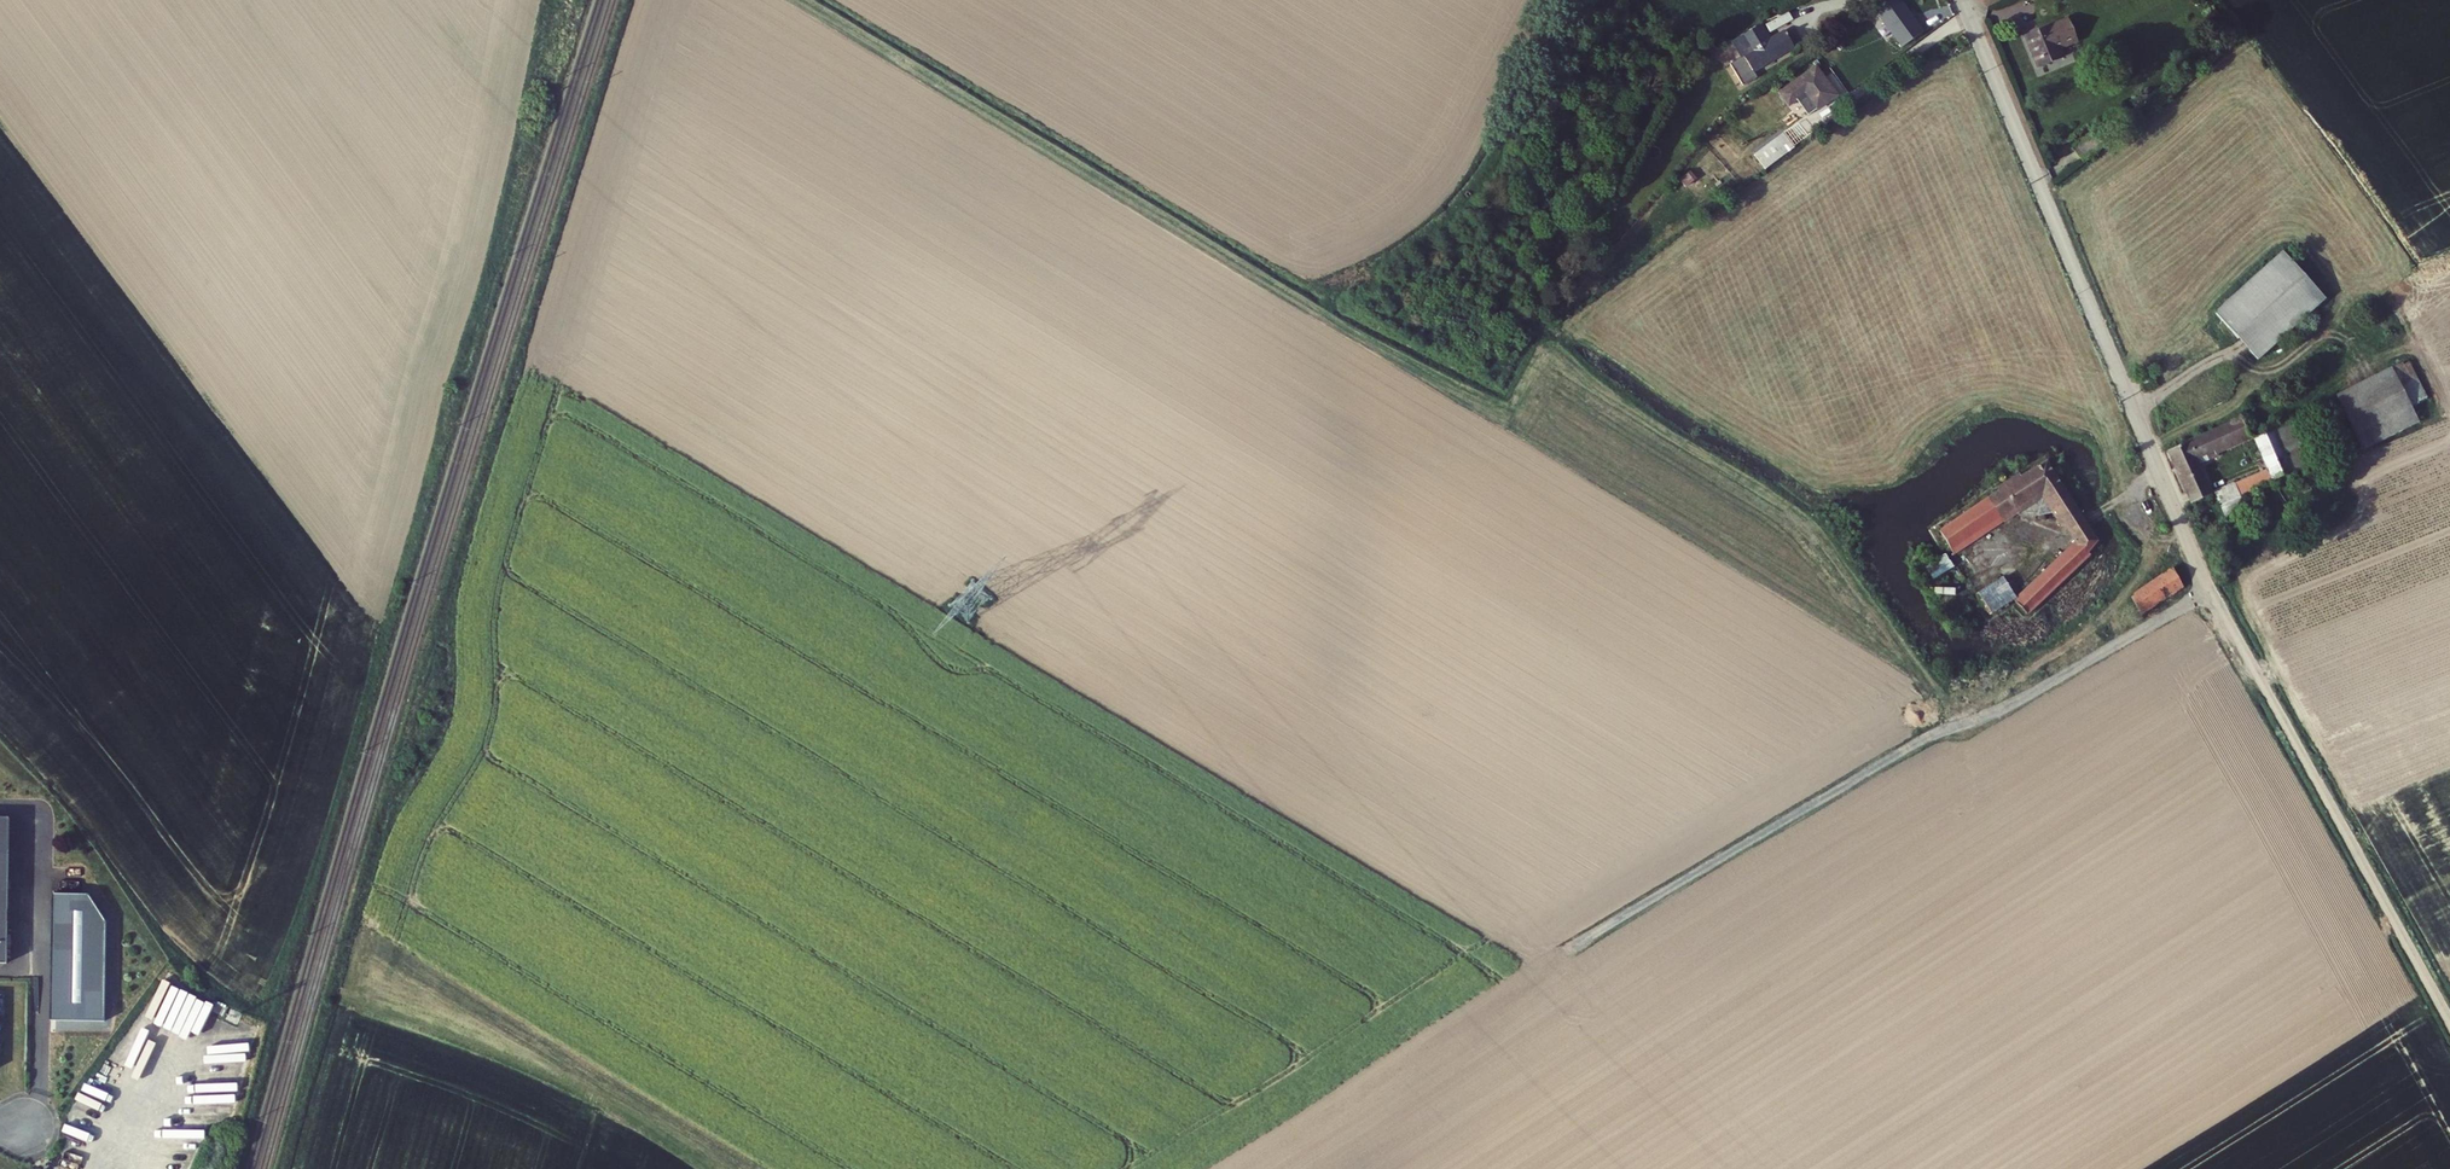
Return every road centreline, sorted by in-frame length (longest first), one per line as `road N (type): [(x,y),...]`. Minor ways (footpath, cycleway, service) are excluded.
road 1 (track): [(2210,588),(2028,698),(1976,722),(1940,728),(1582,937)]
road 2 (residential): [(2210,588),(1962,0)]

